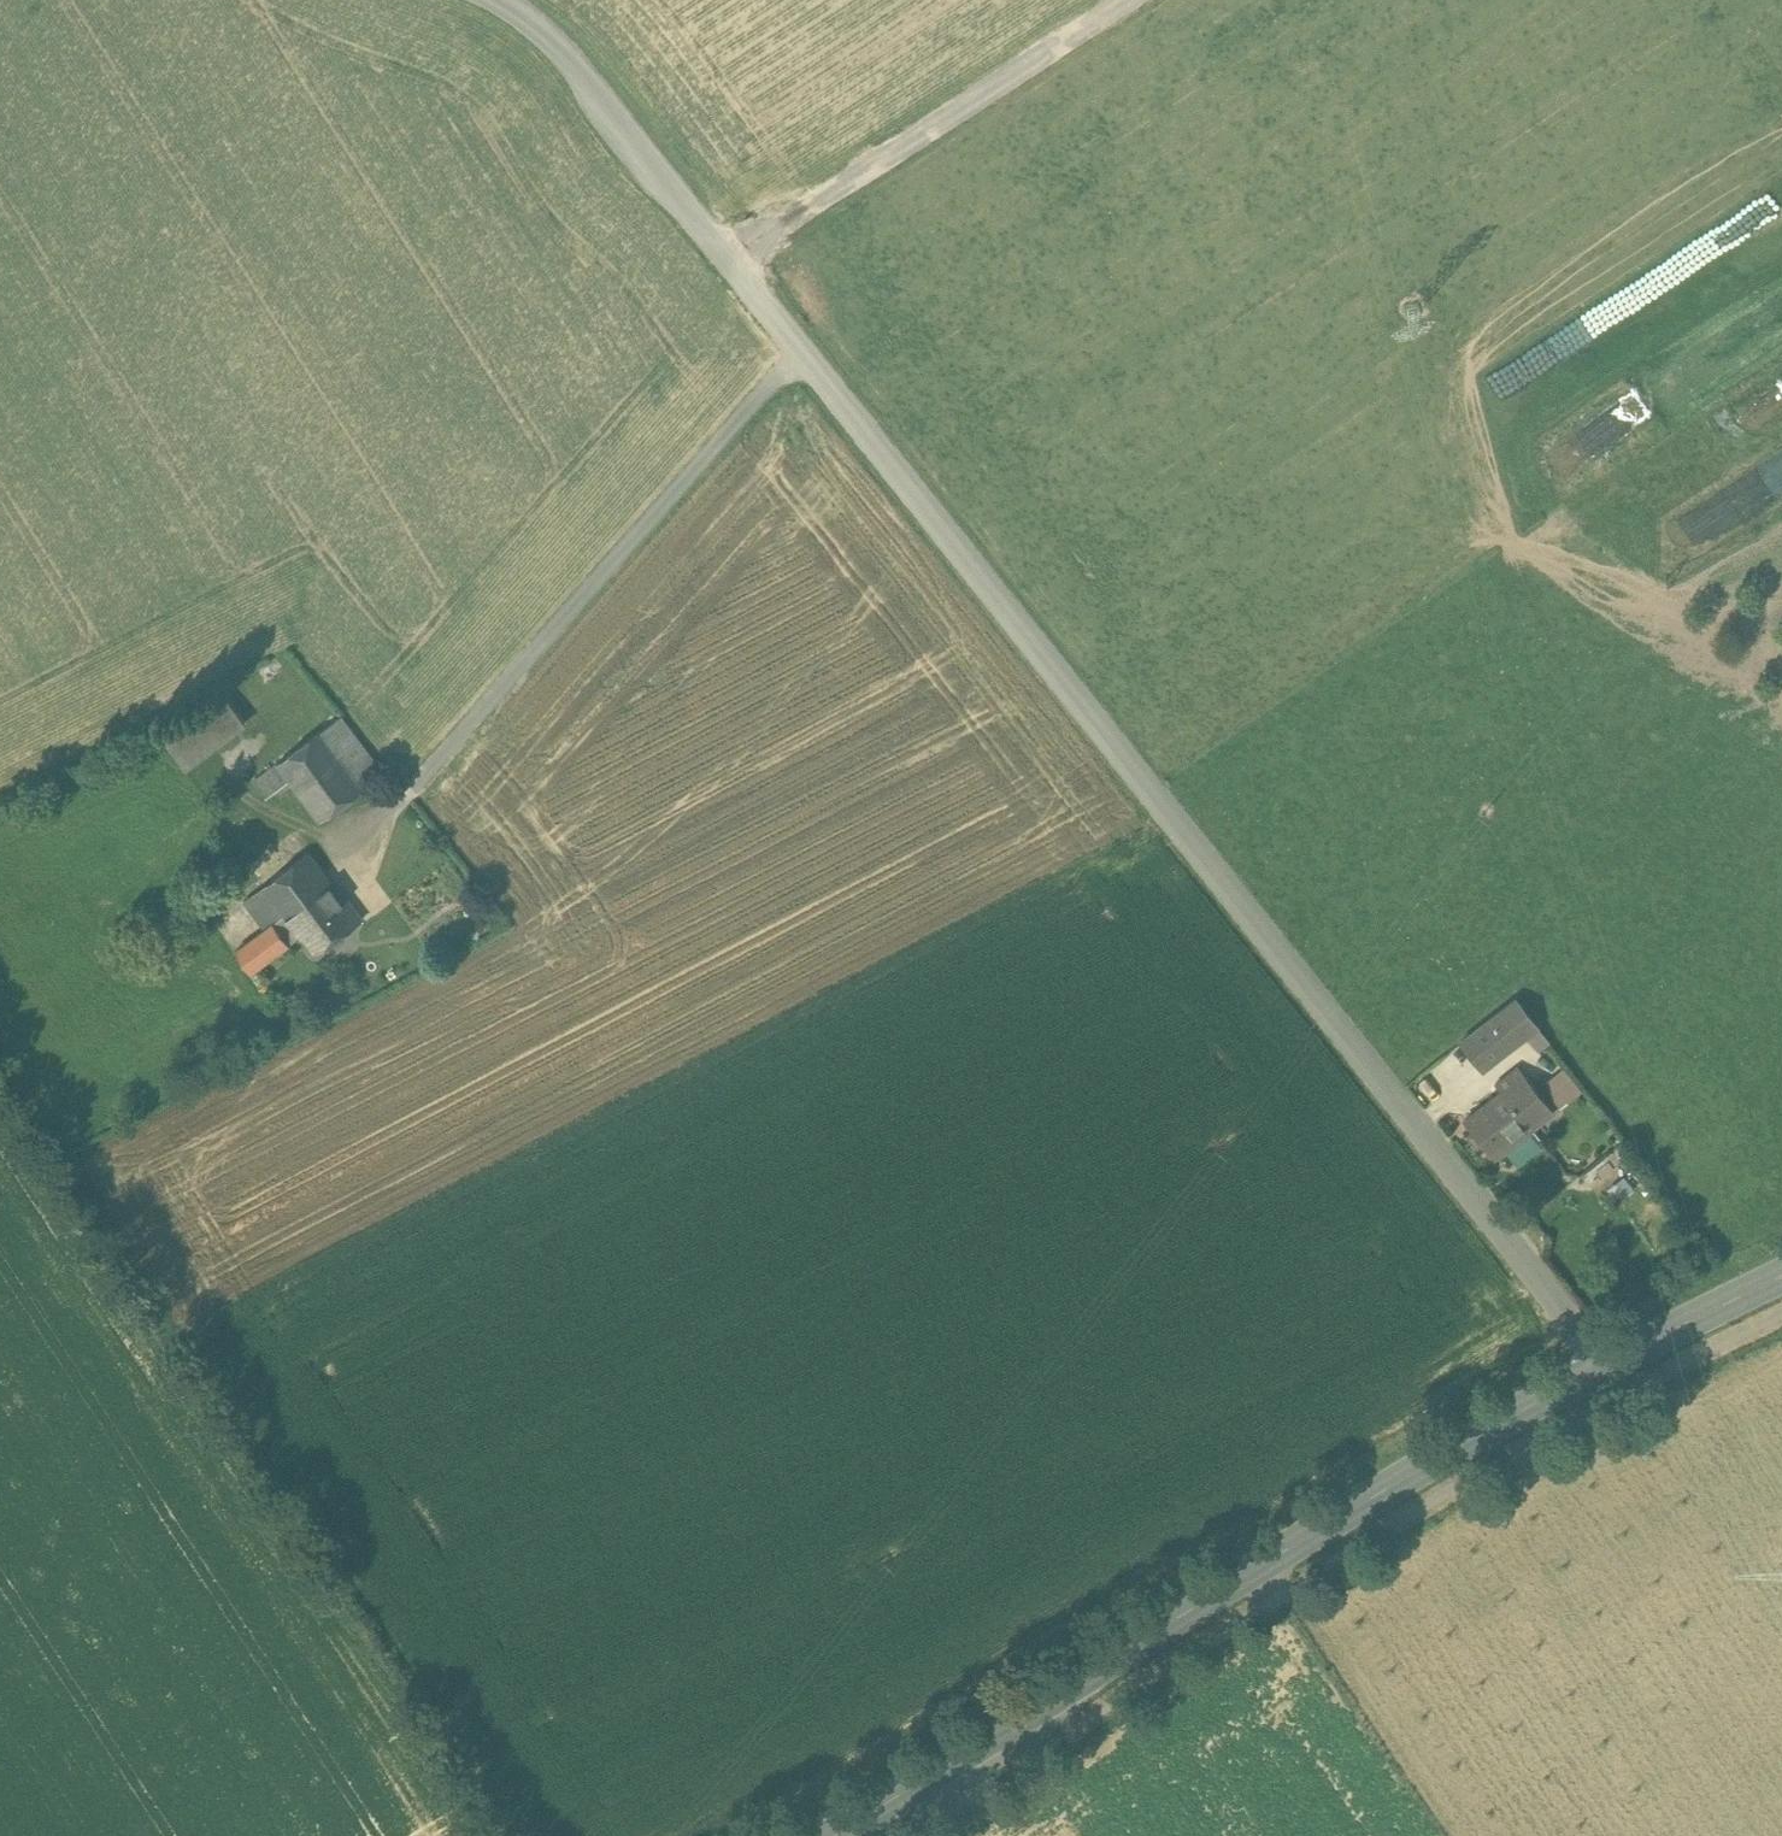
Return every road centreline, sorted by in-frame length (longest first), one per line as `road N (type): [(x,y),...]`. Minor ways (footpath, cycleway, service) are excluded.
road 1 (unclassified): [(1605,1360),(560,44),(500,0)]
road 2 (primary): [(1605,1360),(1230,1583),(832,1835)]
road 3 (track): [(1142,0),(728,261)]
road 4 (primary): [(1781,1278),(1605,1360)]

